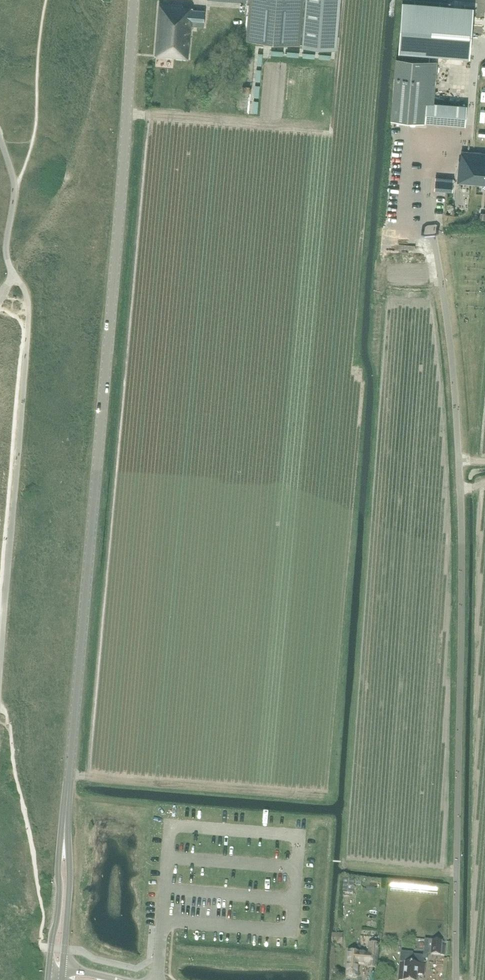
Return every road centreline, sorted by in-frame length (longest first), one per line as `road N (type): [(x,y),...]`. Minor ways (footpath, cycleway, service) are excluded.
road 1 (track): [(455,979),(461,488),(427,179),(431,150),(468,136)]
road 2 (tertiary): [(64,840),(137,0)]
road 3 (tertiary): [(64,840),(48,974)]
road 4 (tertiary): [(62,969),(70,873),(64,840)]

